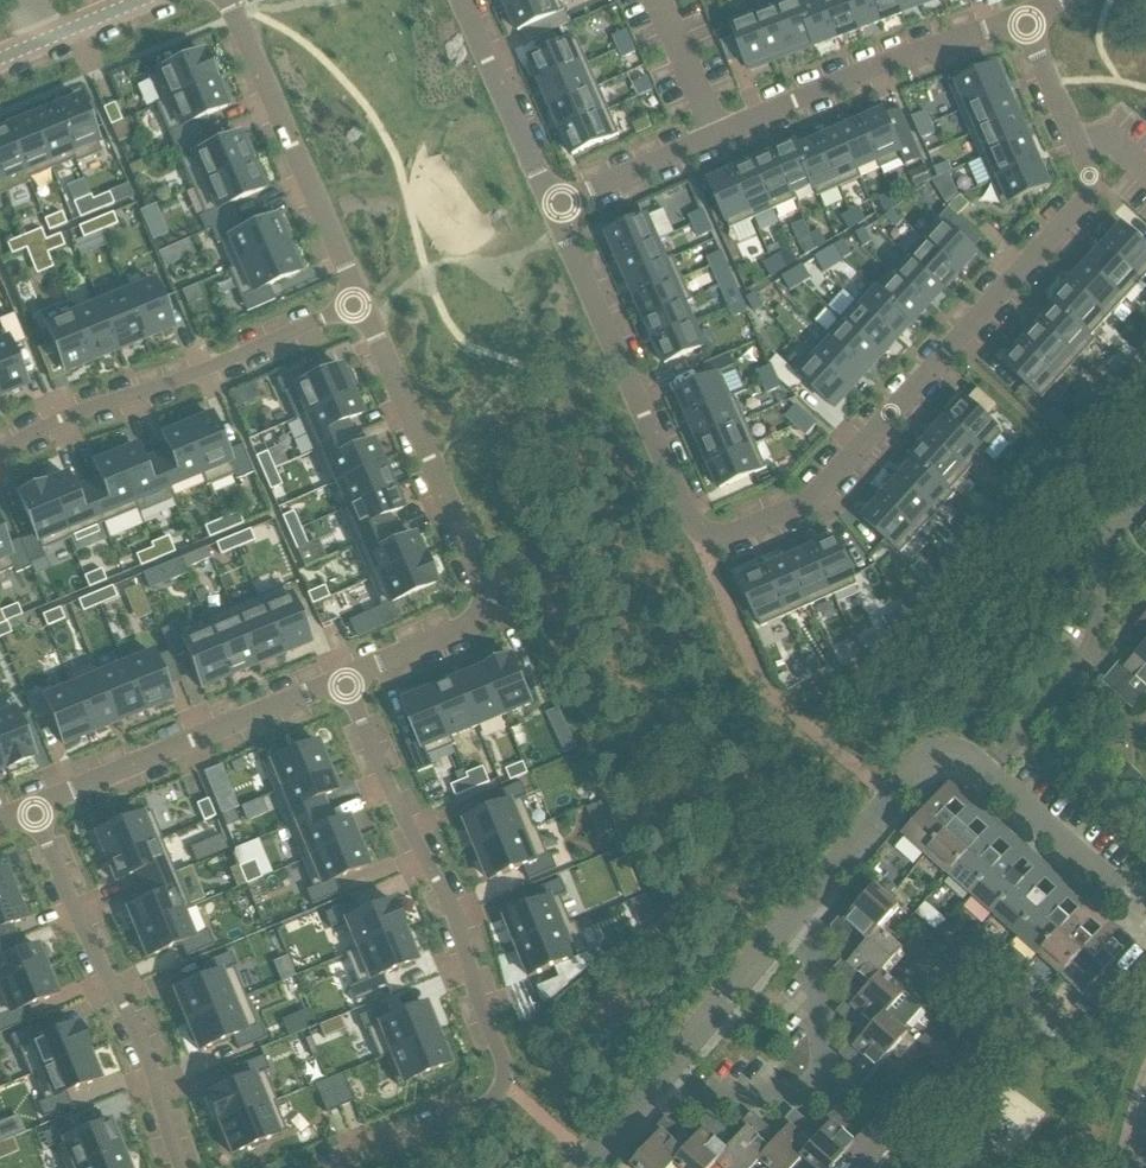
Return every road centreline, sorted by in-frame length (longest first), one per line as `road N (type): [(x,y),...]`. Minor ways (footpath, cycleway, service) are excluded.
road 1 (residential): [(551,212),(703,537),(812,499),(1089,184),(1025,20)]
road 2 (residential): [(343,682),(460,926),(504,1075),(494,1101),(341,1167)]
road 3 (residential): [(551,212),(885,65),(1025,20)]
road 4 (residential): [(343,682),(468,628),(485,595),(362,302)]
road 5 (residential): [(362,302),(201,372),(60,419),(0,452)]
road 6 (residential): [(181,1167),(148,1059),(32,808)]
road 7 (residential): [(32,808),(343,682)]
road 8 (residential): [(661,1080),(798,914)]
road 9 (residential): [(1145,915),(989,771)]
road 10 (residential): [(798,914),(928,763)]
road 11 (residential): [(814,1095),(819,941),(798,914)]
road 12 (residential): [(362,302),(293,146)]
road 13 (residential): [(485,61),(551,212)]
road 14 (residential): [(814,1095),(692,1099),(661,1080)]
road 15 (residential): [(293,146),(232,0)]
road 16 (residential): [(0,59),(144,0)]

